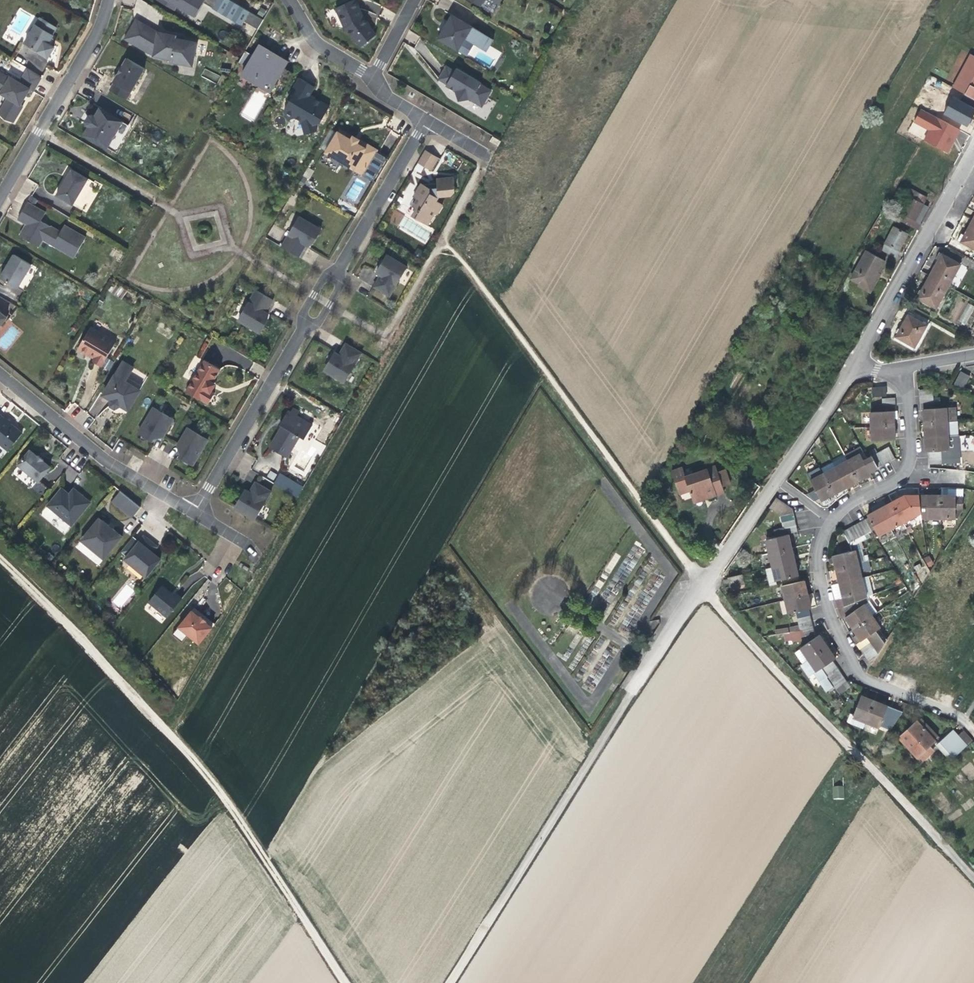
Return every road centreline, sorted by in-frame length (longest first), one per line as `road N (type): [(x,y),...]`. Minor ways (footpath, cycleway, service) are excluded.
road 1 (track): [(973,876),(700,588),(441,241)]
road 2 (track): [(347,982),(218,794),(0,562)]
road 3 (track): [(450,982),(635,688)]
road 4 (residential): [(832,521),(819,575),(851,661),(880,685),(965,722)]
road 5 (residential): [(775,479),(635,688)]
road 6 (residential): [(973,154),(852,368)]
road 7 (residential): [(0,373),(82,443),(194,513)]
road 8 (unclassified): [(109,0),(93,42),(0,198)]
road 9 (residential): [(303,328),(194,513)]
road 10 (unclassified): [(651,0),(549,188)]
road 11 (residential): [(426,120),(340,267)]
road 12 (residential): [(852,368),(775,479)]

